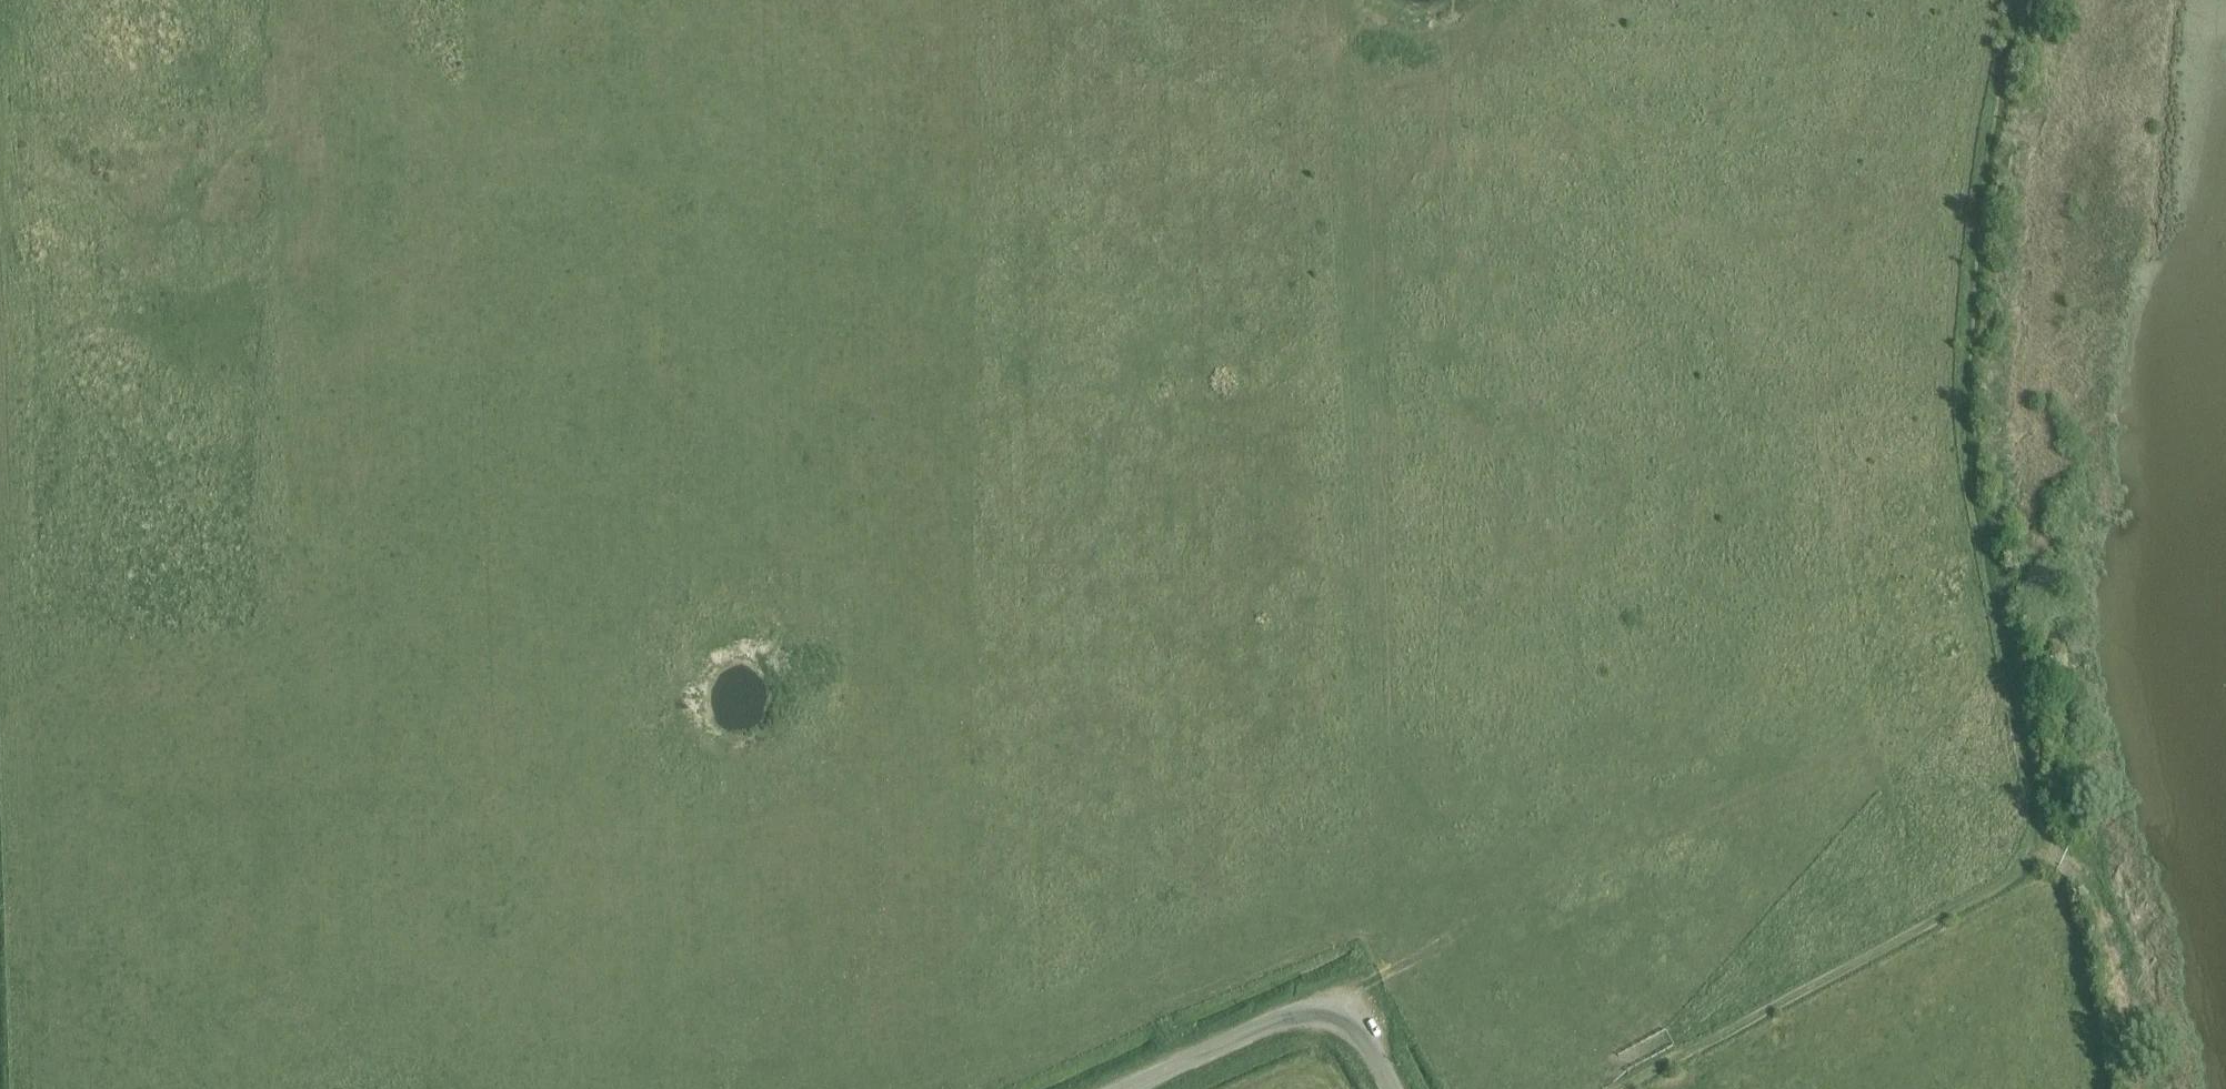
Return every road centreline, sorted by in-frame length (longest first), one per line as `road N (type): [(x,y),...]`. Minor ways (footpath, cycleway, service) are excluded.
road 1 (unclassified): [(1395,1088),(1363,1028),(1311,1009),(1120,1088)]

